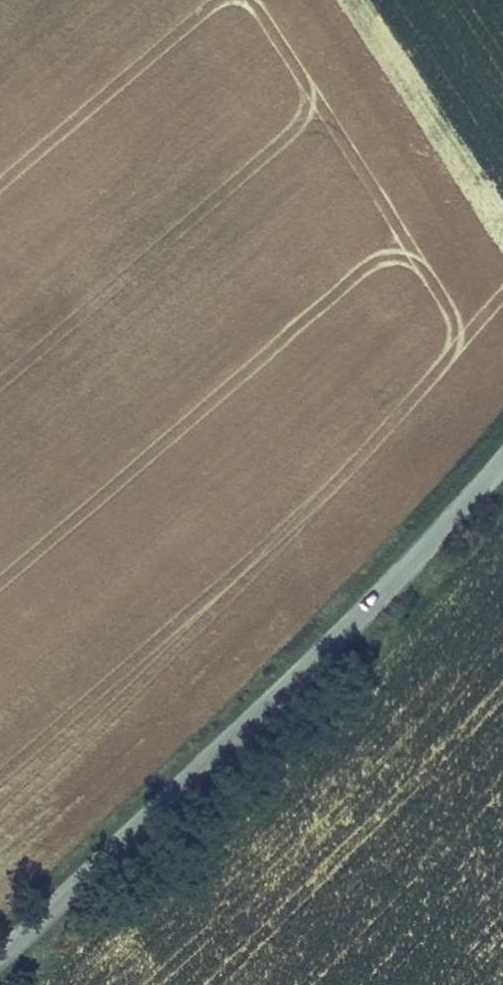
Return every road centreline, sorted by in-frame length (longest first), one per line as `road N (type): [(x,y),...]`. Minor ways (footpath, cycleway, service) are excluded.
road 1 (unclassified): [(502,457),(386,586),(0,953)]

